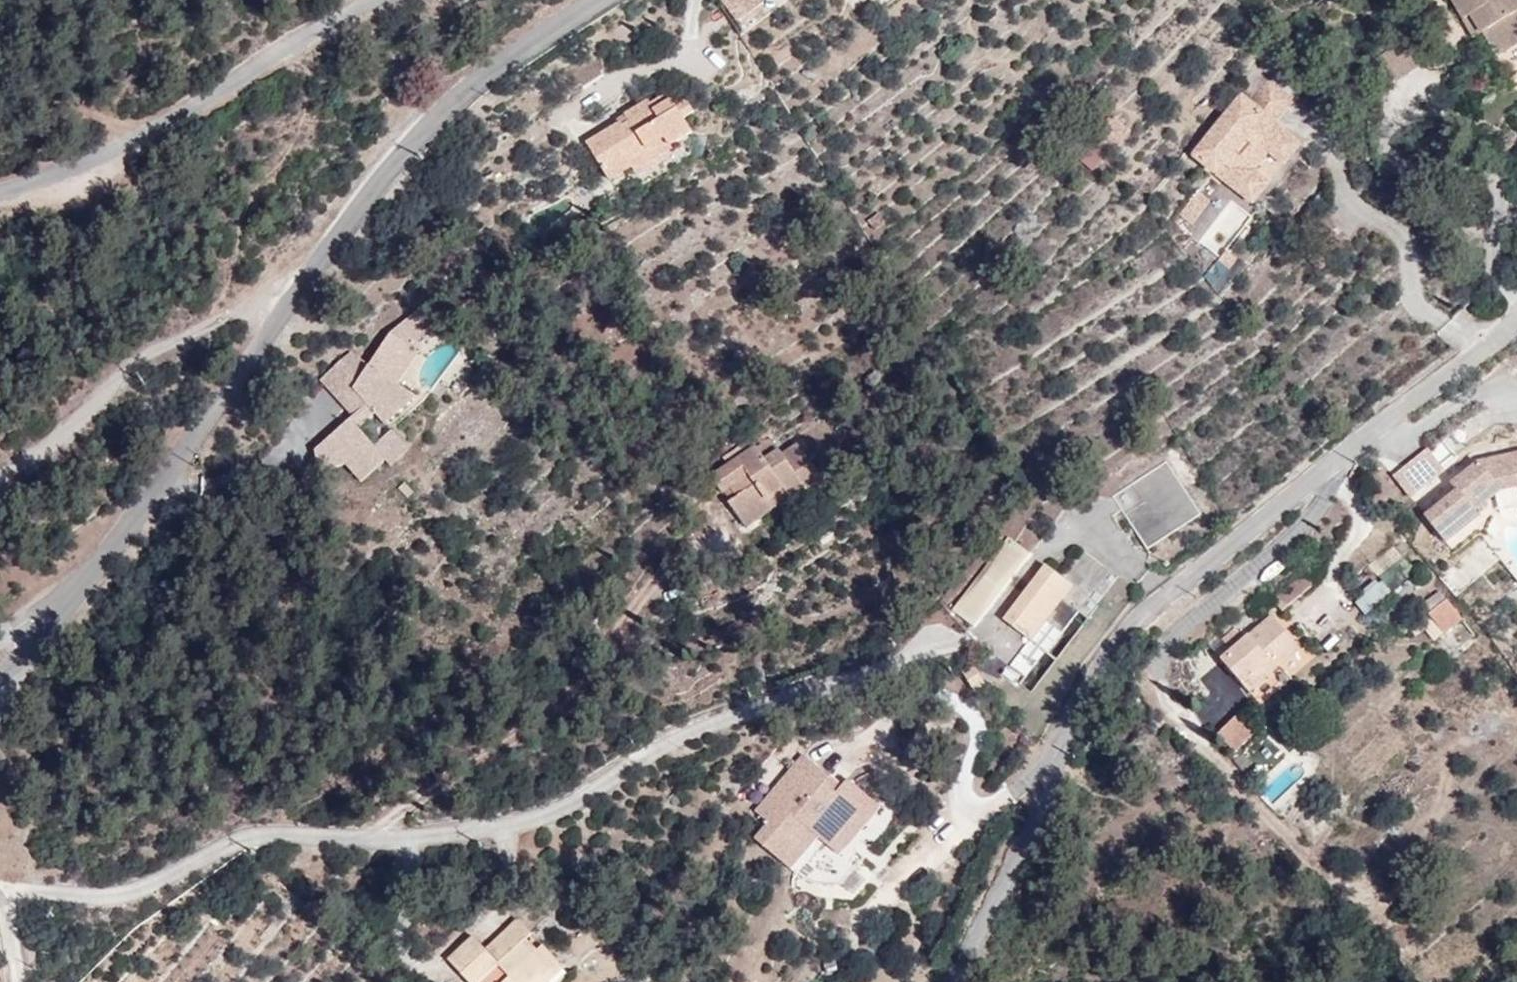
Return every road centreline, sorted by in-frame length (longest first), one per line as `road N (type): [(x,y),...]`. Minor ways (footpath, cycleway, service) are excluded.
road 1 (residential): [(592,0),(445,104),(326,253),(171,474),(40,642),(0,673)]
road 2 (residential): [(1516,311),(1127,631),(1082,692),(1048,816),(972,942),(960,981)]
road 3 (residential): [(368,0),(191,101),(0,184)]
road 4 (track): [(314,270),(146,358),(49,449),(0,476)]

